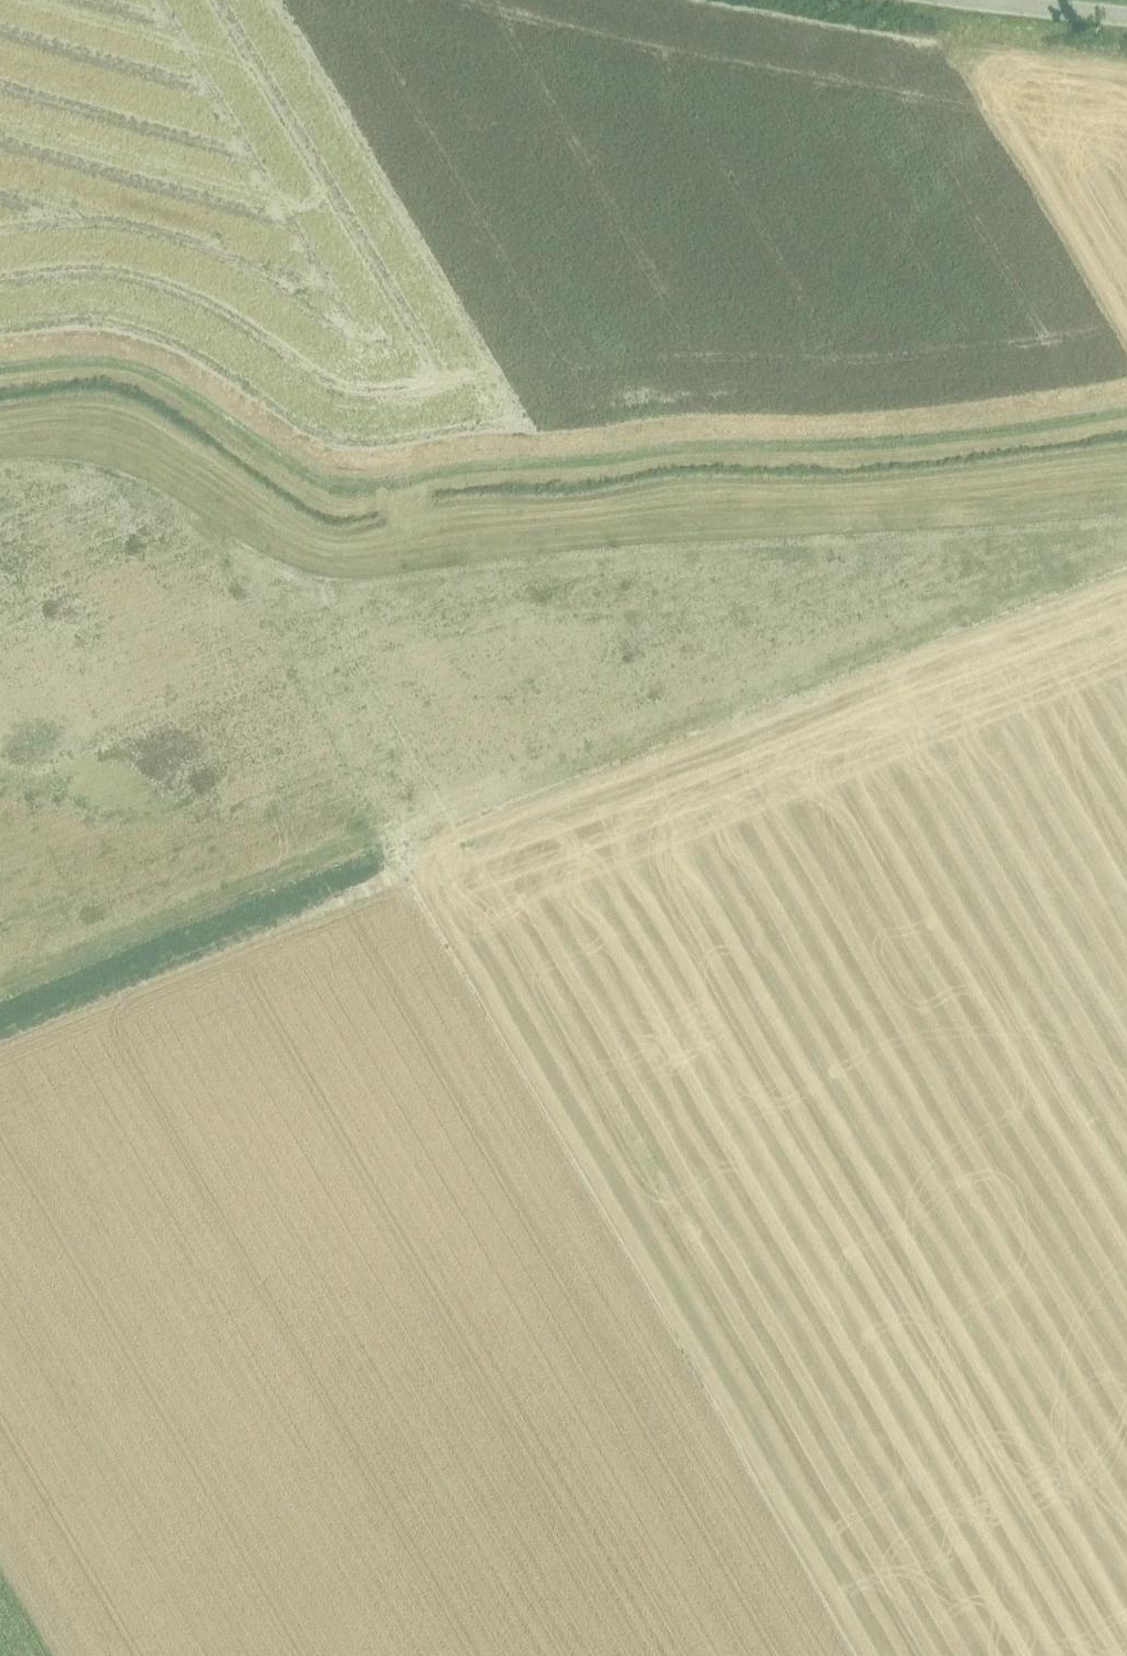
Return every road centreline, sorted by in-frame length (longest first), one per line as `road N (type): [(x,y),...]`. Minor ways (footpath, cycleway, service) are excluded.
road 1 (unclassified): [(1126,17),(965,0)]

